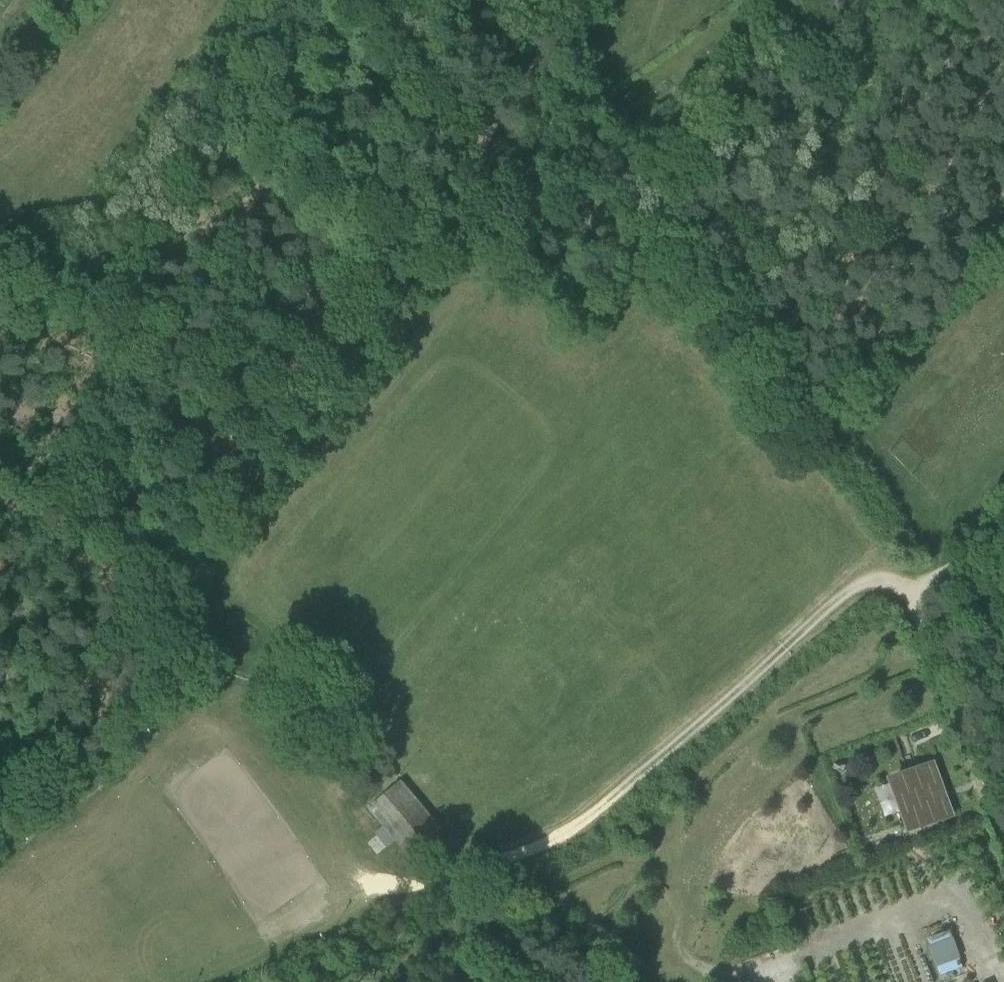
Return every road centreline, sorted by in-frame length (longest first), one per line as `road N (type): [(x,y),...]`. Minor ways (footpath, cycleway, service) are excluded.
road 1 (track): [(1003,824),(908,590),(874,580),(826,610),(570,830),(506,859),(386,885)]

